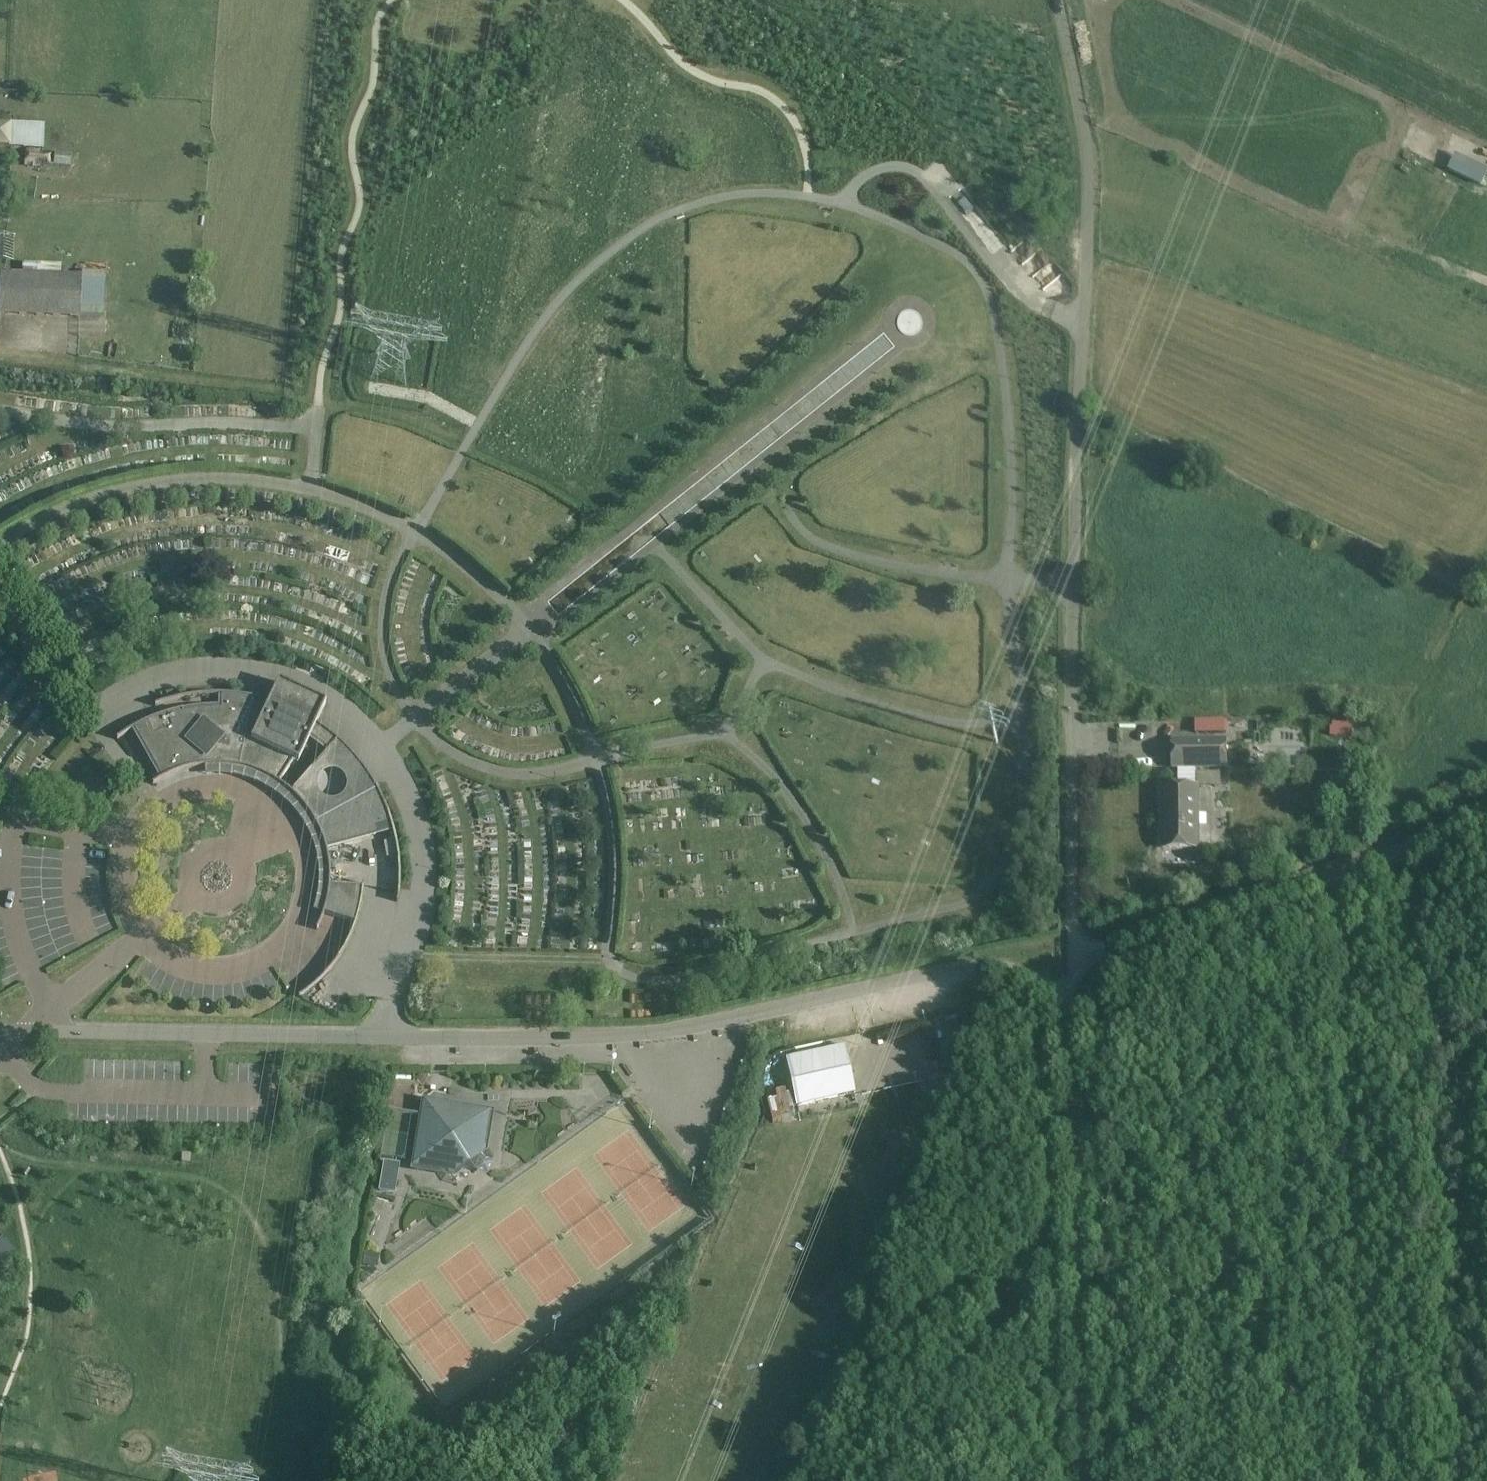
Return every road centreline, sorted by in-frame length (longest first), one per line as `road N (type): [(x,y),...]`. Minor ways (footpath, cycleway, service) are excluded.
road 1 (unclassified): [(22,1031),(590,1038),(674,1031),(966,968),(1031,970),(1057,994)]
road 2 (unclassified): [(1074,963),(1073,590),(1089,186),(1058,0)]
road 3 (unclassified): [(1085,1480),(1072,1061),(1057,994)]
road 4 (unclassified): [(1074,963),(1351,870),(1486,811)]
road 5 (track): [(781,0),(926,112),(1060,249),(1086,262)]
road 6 (track): [(278,387),(0,356)]

